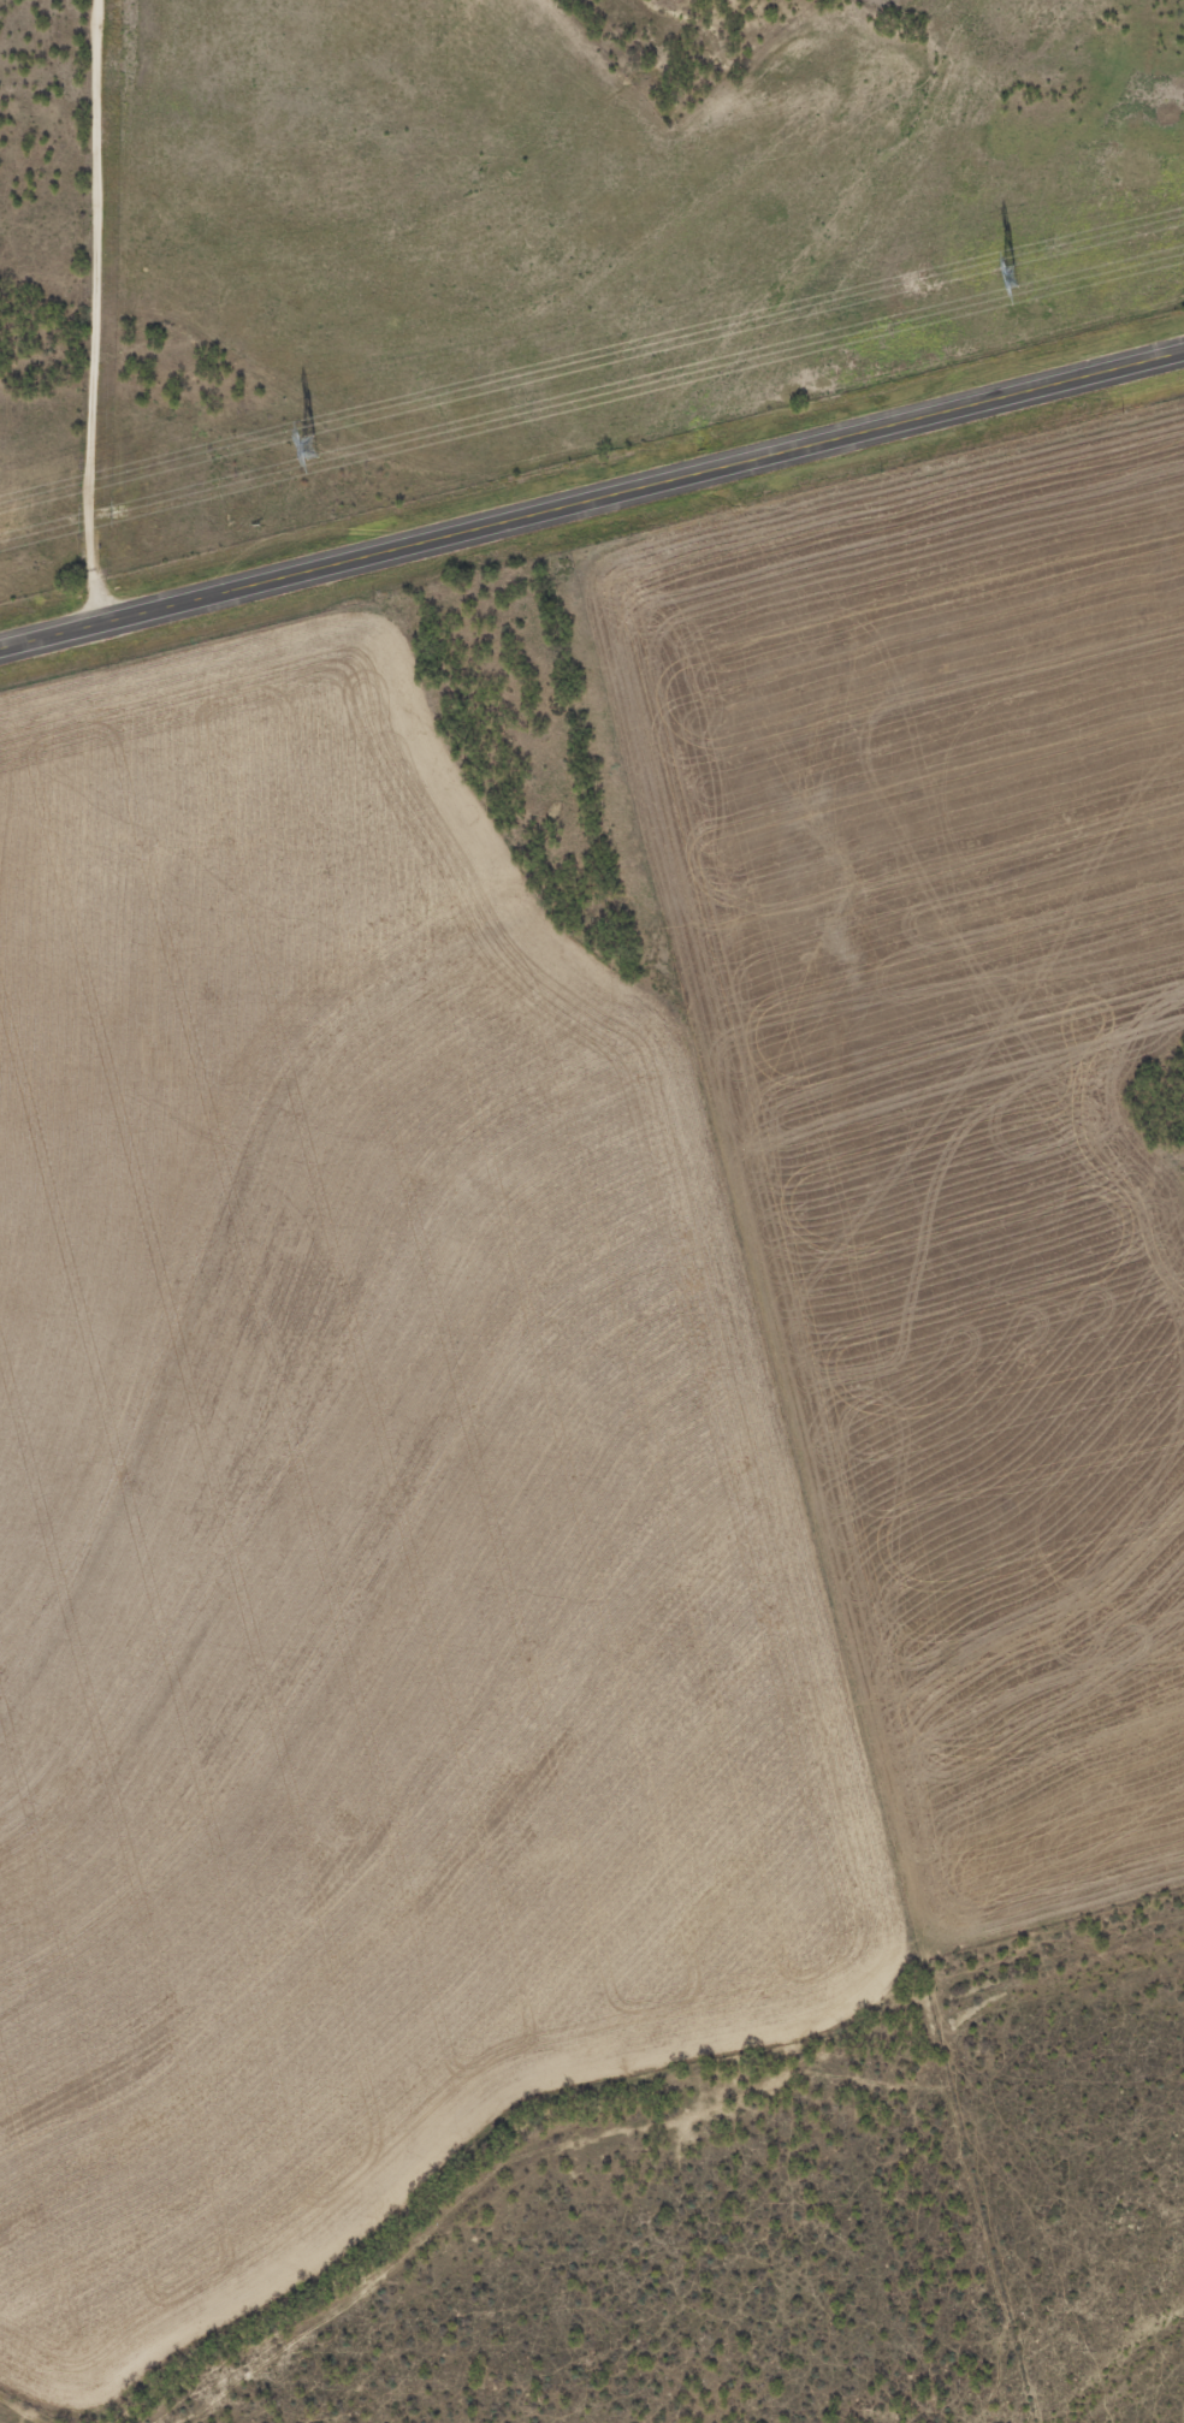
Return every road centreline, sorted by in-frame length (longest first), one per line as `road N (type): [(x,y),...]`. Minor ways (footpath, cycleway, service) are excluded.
road 1 (primary): [(1183,360),(0,650)]

